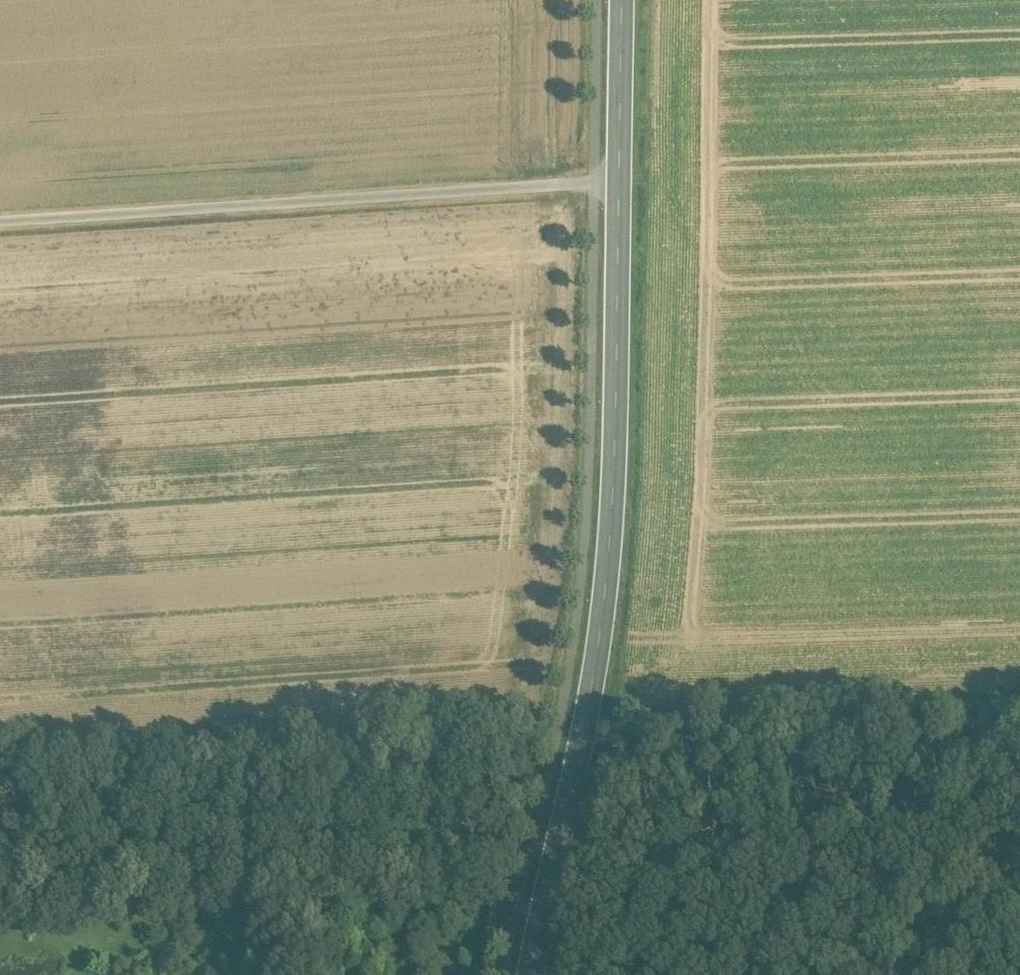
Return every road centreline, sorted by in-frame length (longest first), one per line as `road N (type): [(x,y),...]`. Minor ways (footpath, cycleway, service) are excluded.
road 1 (secondary): [(534,974),(596,665),(610,549),(623,0)]
road 2 (track): [(1019,829),(562,837)]

